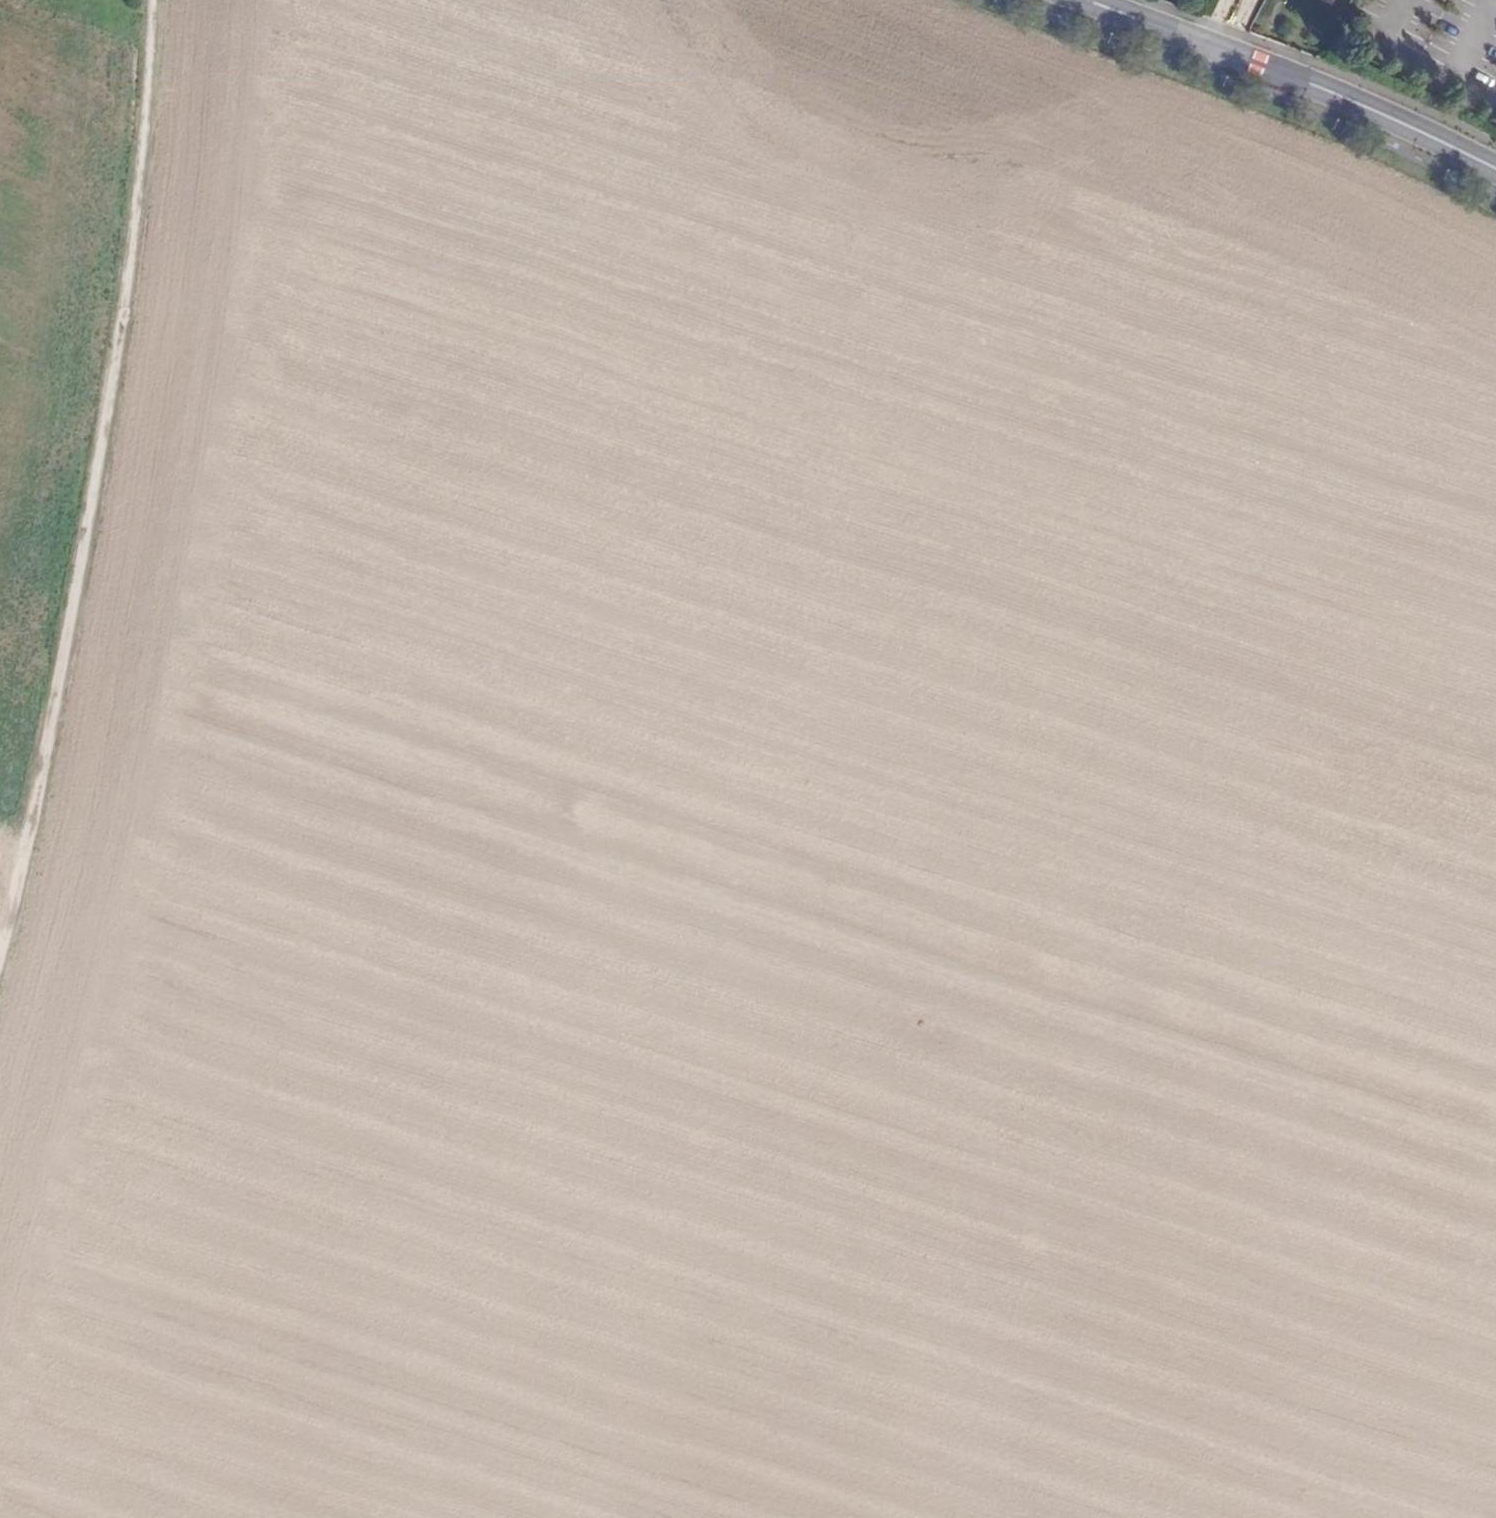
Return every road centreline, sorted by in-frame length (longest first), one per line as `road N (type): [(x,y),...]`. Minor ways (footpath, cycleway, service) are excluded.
road 1 (track): [(157,0),(145,165),(103,457),(34,824),(0,957)]
road 2 (residential): [(1495,169),(1322,88),(1085,0)]

